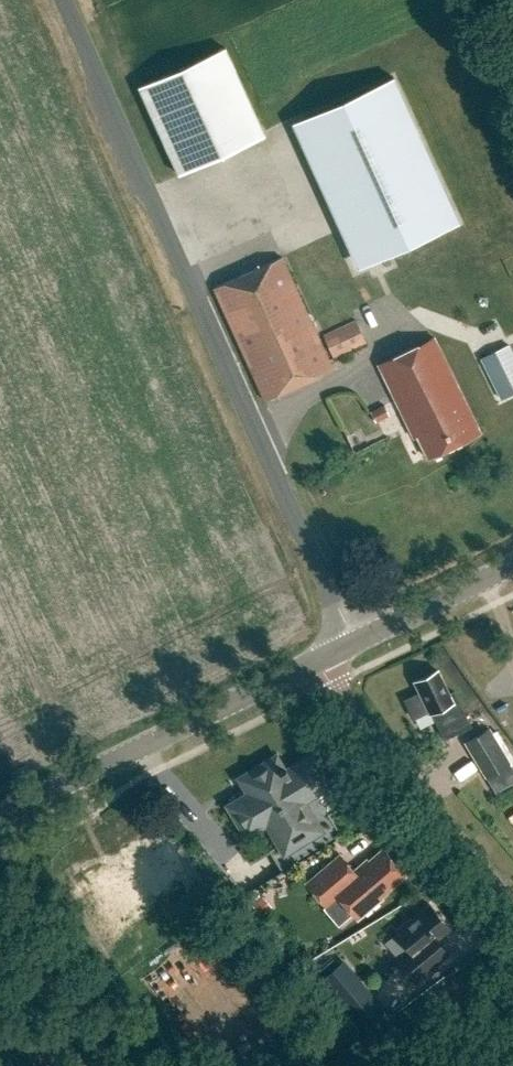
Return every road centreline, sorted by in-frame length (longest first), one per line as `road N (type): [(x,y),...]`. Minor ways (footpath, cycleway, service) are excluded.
road 1 (unclassified): [(352,641),(62,0)]
road 2 (tertiary): [(0,816),(315,659)]
road 3 (unclassified): [(512,898),(315,659)]
road 4 (tertiary): [(352,641),(512,563)]

